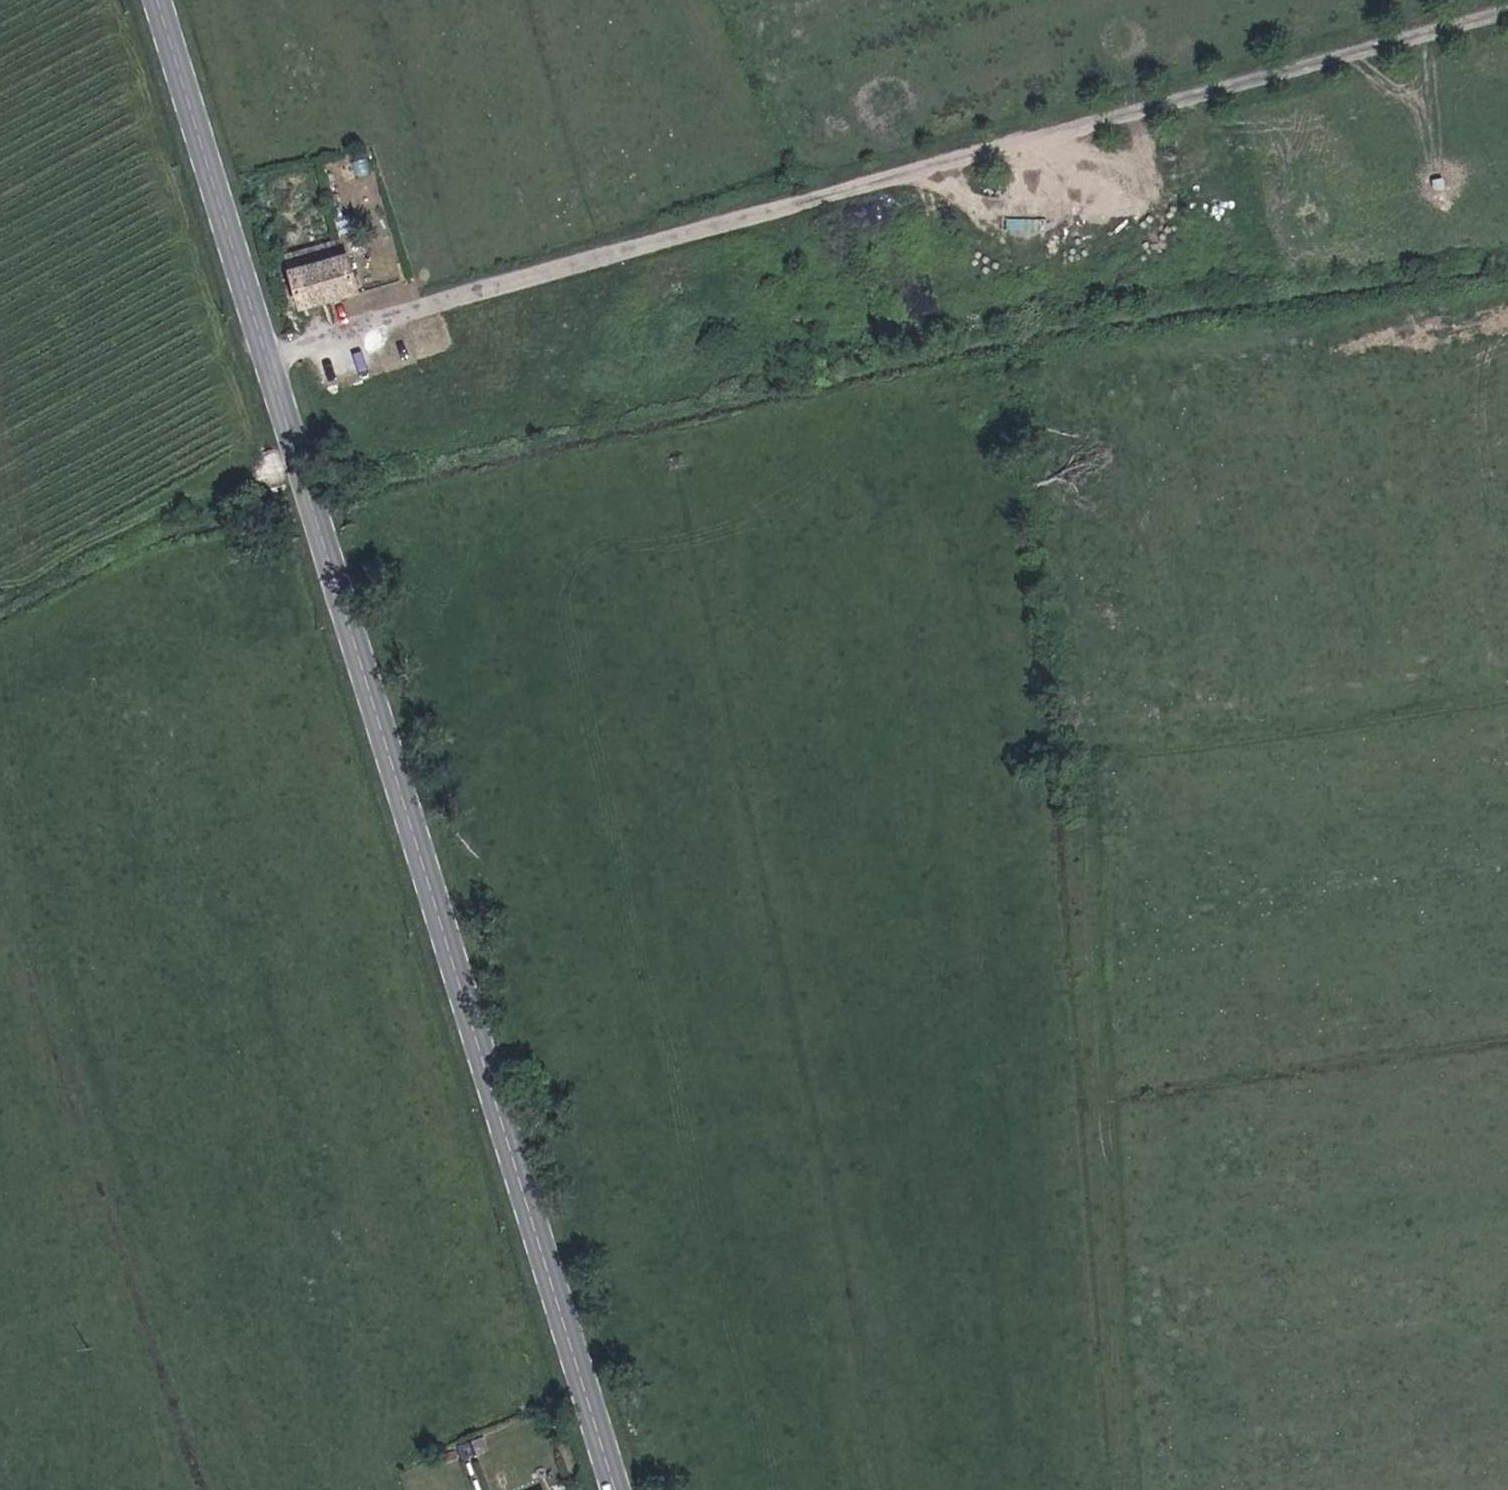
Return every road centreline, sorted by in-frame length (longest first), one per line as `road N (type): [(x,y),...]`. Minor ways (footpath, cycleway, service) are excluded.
road 1 (tertiary): [(159,0),(615,1489)]

